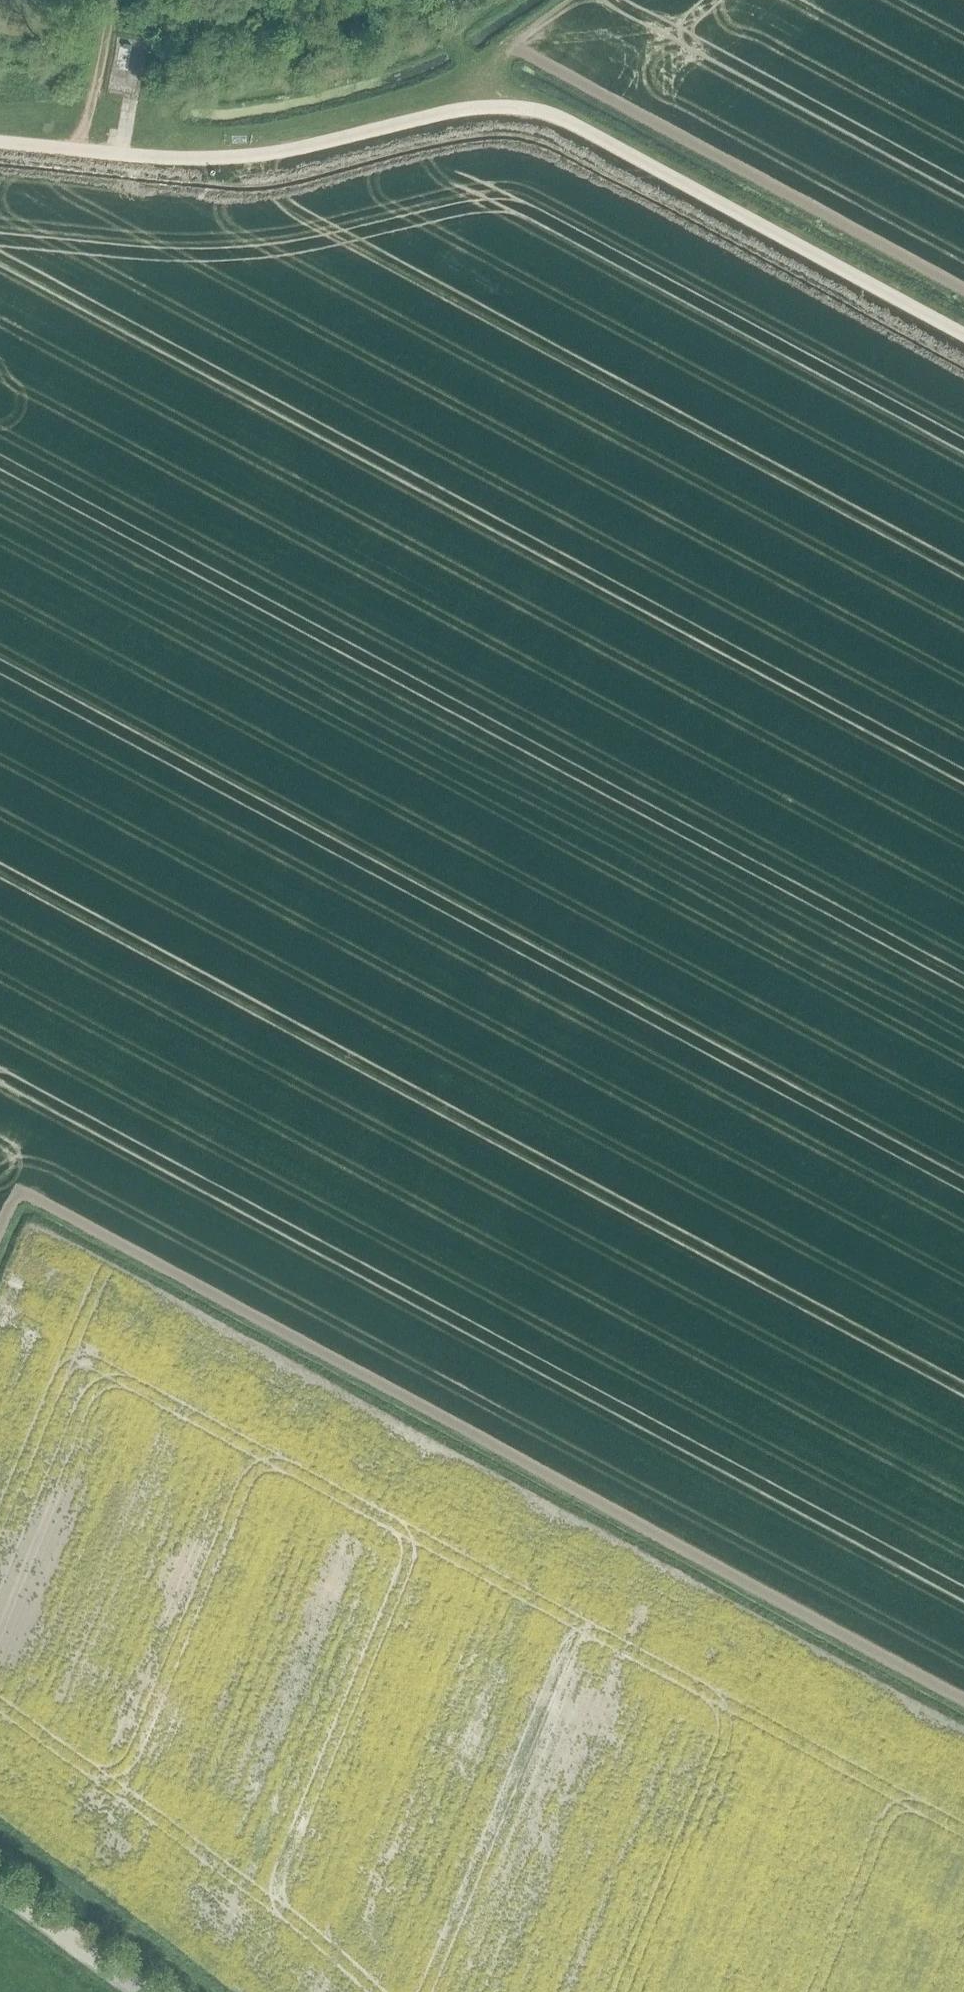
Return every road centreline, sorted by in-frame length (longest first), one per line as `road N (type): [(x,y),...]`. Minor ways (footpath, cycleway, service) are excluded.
road 1 (residential): [(963,334),(561,117),(467,112),(265,159),(0,141)]
road 2 (tertiary): [(138,1991),(0,1890)]

